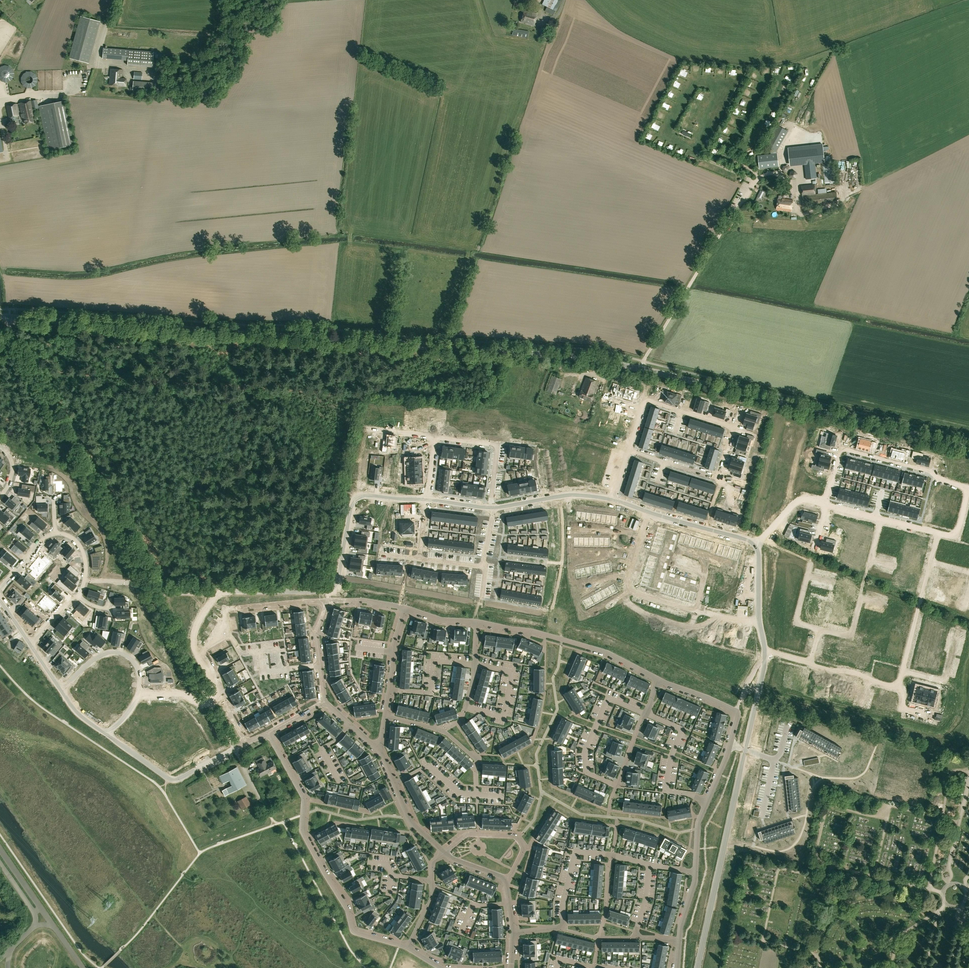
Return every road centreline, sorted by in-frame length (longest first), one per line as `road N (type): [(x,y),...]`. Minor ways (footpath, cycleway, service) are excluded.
road 1 (tertiary): [(968,446),(583,357),(0,316)]
road 2 (track): [(274,824),(9,317)]
road 3 (residential): [(268,733),(303,797),(303,832),(353,931),(407,948)]
road 4 (track): [(641,369),(754,183),(766,174),(786,177)]
road 5 (residential): [(653,514),(629,590),(760,620)]
road 6 (residential): [(730,744),(698,823),(679,941)]
road 7 (residential): [(968,488),(839,449),(825,505)]
road 8 (residential): [(477,621),(607,652),(657,678)]
road 9 (residential): [(329,601),(353,501),(427,499)]
road 10 (residential): [(234,749),(172,780),(104,733)]
road 11 (residential): [(629,450),(720,479),(737,428)]
road 12 (residential): [(246,743),(202,650),(230,635)]
road 13 (residential): [(445,853),(410,822),(375,747)]
road 14 (residential): [(435,437),(497,445),(491,508)]
road 15 (residential): [(230,635),(230,609),(329,601)]
road 16 (residential): [(477,621),(474,683),(461,721),(441,729)]
road 17 (residential): [(509,878),(523,851),(515,837),(468,835),(445,853)]
road 18 (residential): [(138,693),(138,669),(116,651),(97,657),(61,691)]

